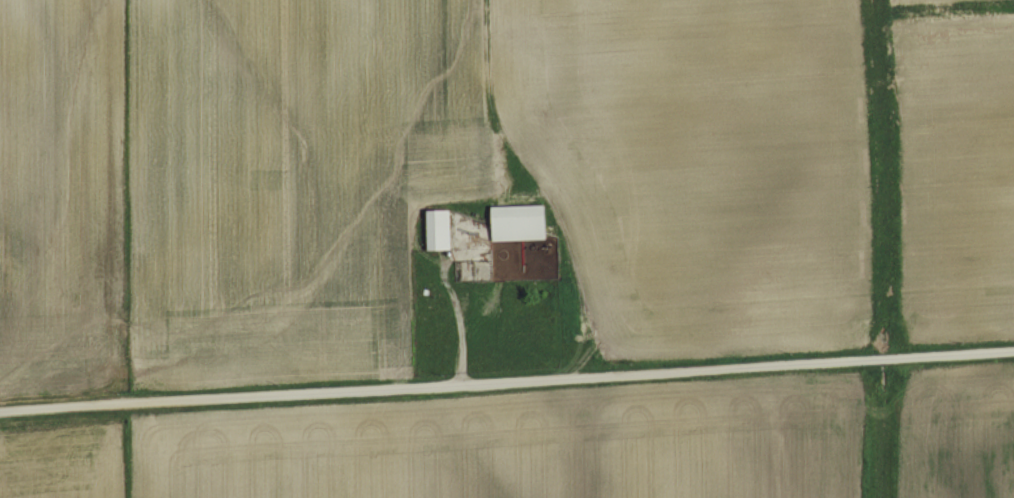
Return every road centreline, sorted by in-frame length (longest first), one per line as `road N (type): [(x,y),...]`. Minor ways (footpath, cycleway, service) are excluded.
road 1 (residential): [(0,409),(1013,351)]
road 2 (track): [(491,0),(498,111),(568,214),(588,324),(567,349),(466,362)]
road 3 (track): [(445,255),(460,314),(464,366),(457,384)]

